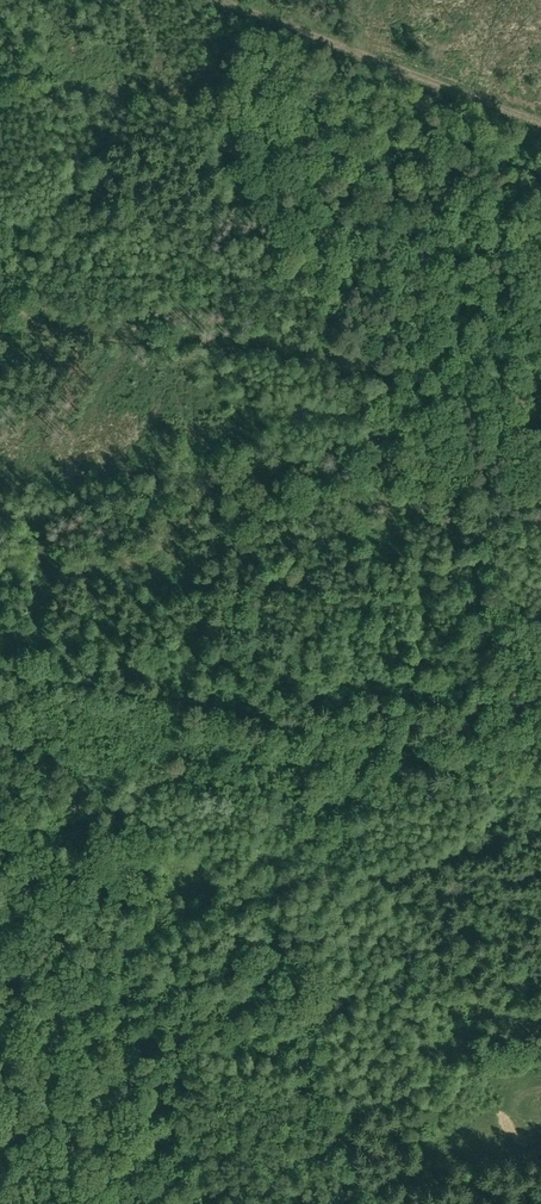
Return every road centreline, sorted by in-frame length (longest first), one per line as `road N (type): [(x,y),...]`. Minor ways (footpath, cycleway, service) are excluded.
road 1 (track): [(540,776),(0,673)]
road 2 (track): [(249,0),(540,113)]

